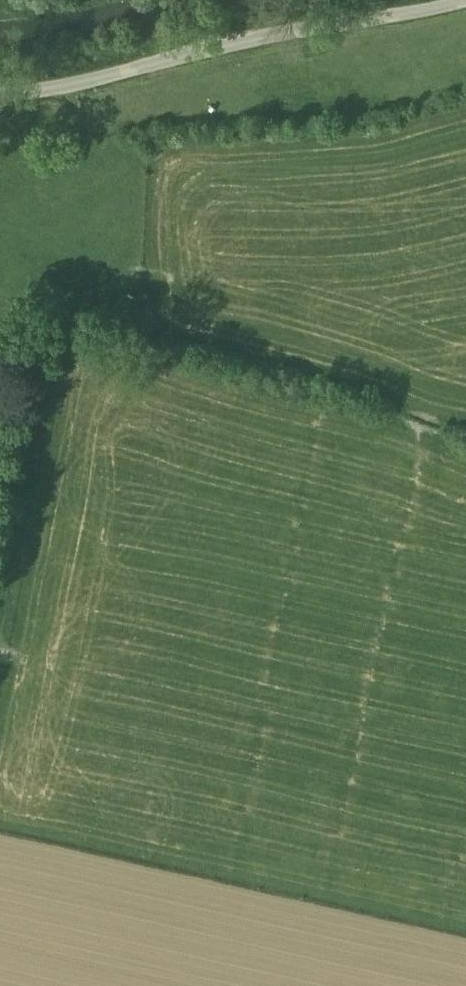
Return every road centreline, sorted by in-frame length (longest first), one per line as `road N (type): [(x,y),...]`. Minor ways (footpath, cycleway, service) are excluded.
road 1 (unclassified): [(458,0),(234,40),(94,78),(0,89)]

